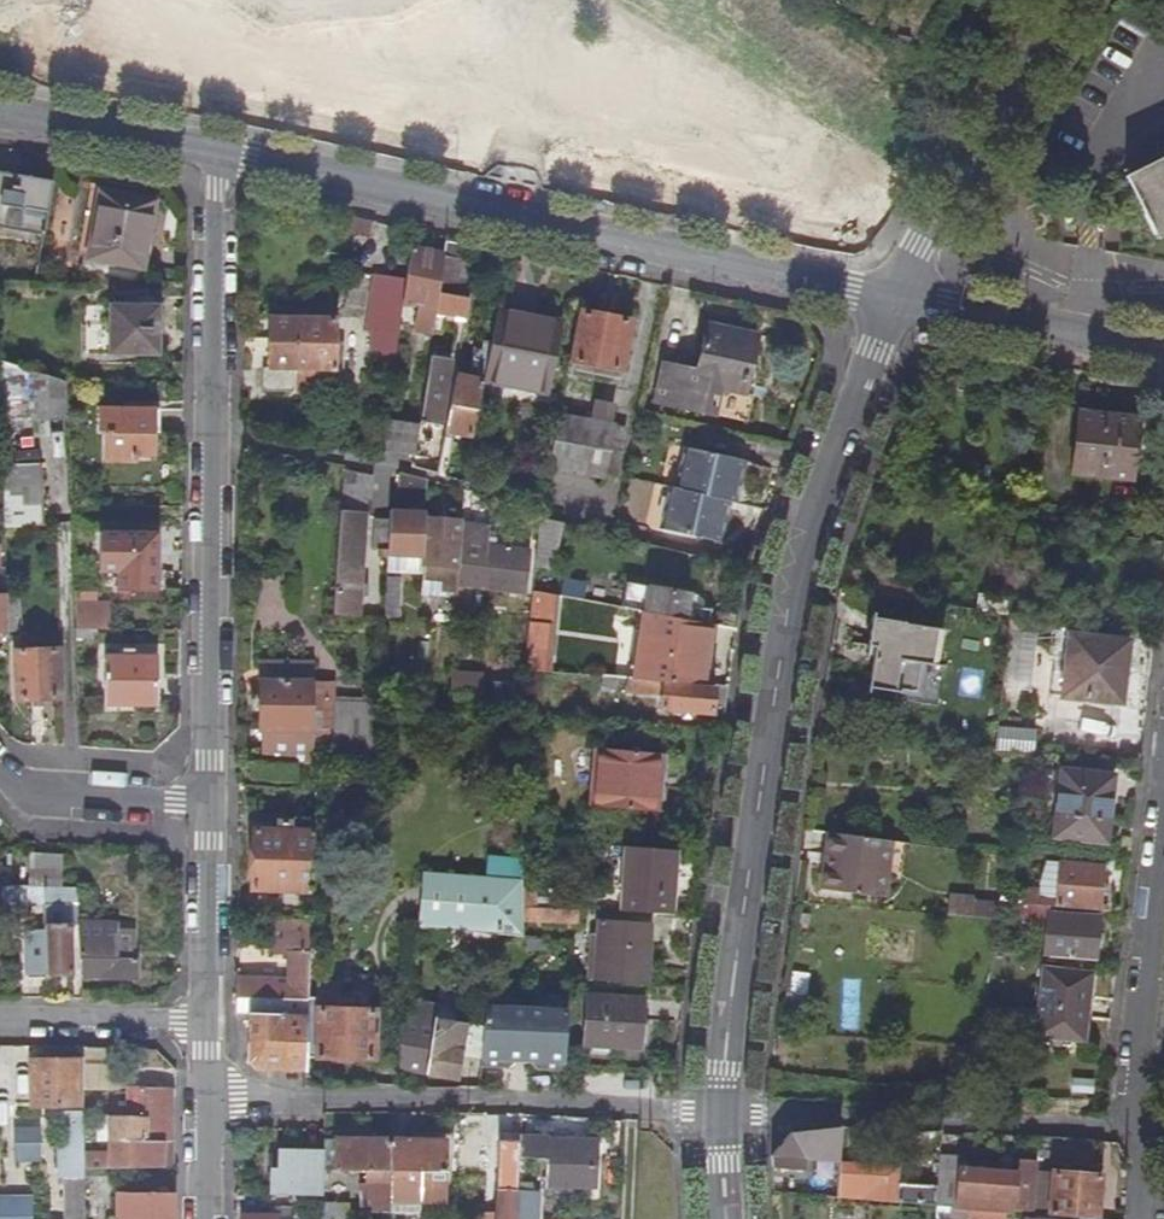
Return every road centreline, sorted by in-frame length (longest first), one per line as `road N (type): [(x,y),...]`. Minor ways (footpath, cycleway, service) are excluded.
road 1 (residential): [(724,1218),(718,1119),(731,993),(785,632),(809,526),(896,298)]
road 2 (residential): [(896,298),(216,148)]
road 3 (residential): [(211,799),(215,434)]
road 4 (residential): [(896,298),(1066,0)]
road 5 (residential): [(215,434),(456,486),(533,514)]
road 6 (residential): [(215,434),(216,148)]
road 7 (residential): [(1163,350),(896,298)]
road 8 (residential): [(1133,1132),(1163,866)]
road 9 (residential): [(208,1022),(211,799)]
road 10 (residential): [(0,769),(18,787),(45,797),(211,799)]
road 11 (residential): [(216,148),(0,110)]
road 12 (residential): [(0,1020),(208,1022)]
road 13 (residential): [(207,1218),(208,1022)]

